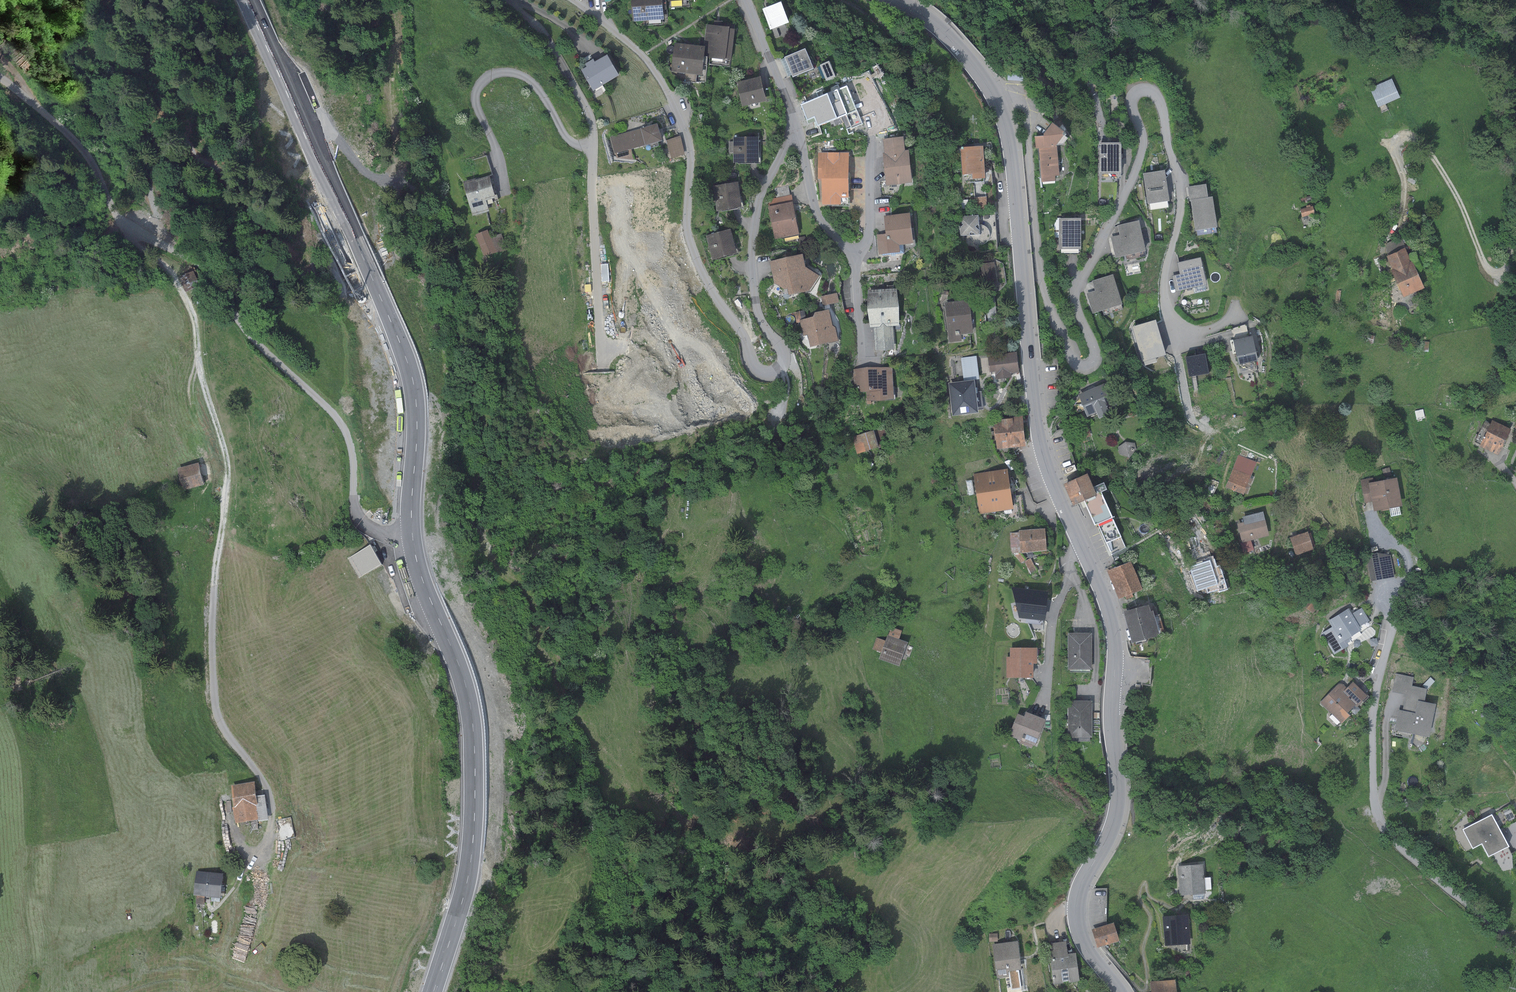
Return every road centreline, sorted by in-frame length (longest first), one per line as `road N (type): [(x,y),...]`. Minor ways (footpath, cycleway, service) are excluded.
road 1 (primary): [(442,991),(469,879),(472,794),(461,688),(405,562),(429,416),(248,0)]
road 2 (residential): [(1235,301),(1228,319),(1207,331),(1171,314),(1164,282),(1180,218),(1179,179),(1159,98),(1137,91),(1131,103),(1141,156),(1076,289),(1096,354),(1089,368),(1079,366),(1042,283),(1023,106),(991,92)]
road 3 (tertiary): [(991,92),(1008,138),(1040,444),(1114,637),(1117,812),(1076,912),(1087,948),(1121,991)]
road 4 (track): [(119,220),(166,267),(192,311),(227,462),(213,690),(221,725),(269,792),(264,852),(244,851),(235,827)]
road 5 (residential): [(798,129),(761,194),(752,249),(757,312),(784,354),(778,370),(765,374),(752,364),(690,241),(689,144),(669,95),(643,55),(573,0)]
road 6 (track): [(398,30),(406,72),(451,175),(460,366),(483,428),(474,529),(489,558),(529,596),(537,642)]
road 7 (track): [(18,93),(78,144),(119,220),(192,264),(260,345),(329,410),(351,451),(358,521),(405,543)]
road 8 (residential): [(1515,944),(1404,851),(1377,810),(1373,710),(1400,590)]
road 9 (track): [(1062,502),(1051,507),(1055,549),(1046,578),(1031,582),(1006,562),(996,565),(979,698),(958,694),(931,636),(905,623)]
road 10 (track): [(1515,190),(1510,259),(1495,272),(1445,176),(1420,143),(1407,139),(1396,150),(1404,189),(1394,231)]
road 11 (track): [(400,339),(403,290),(381,209),(393,159),(387,77),(398,0)]
road 12 (residential): [(593,146),(568,140),(527,79),(510,72),(488,78),(475,102),(506,195)]
road 13 (residential): [(593,146),(603,370)]
road 14 (residential): [(510,0),(574,86),(591,119),(593,146)]
road 15 (residential): [(798,129),(817,213),(852,257)]
road 16 (residential): [(745,0),(798,129)]
road 17 (tertiary): [(897,0),(938,27),(991,92)]
road 18 (residential): [(852,257),(869,232),(870,134)]

